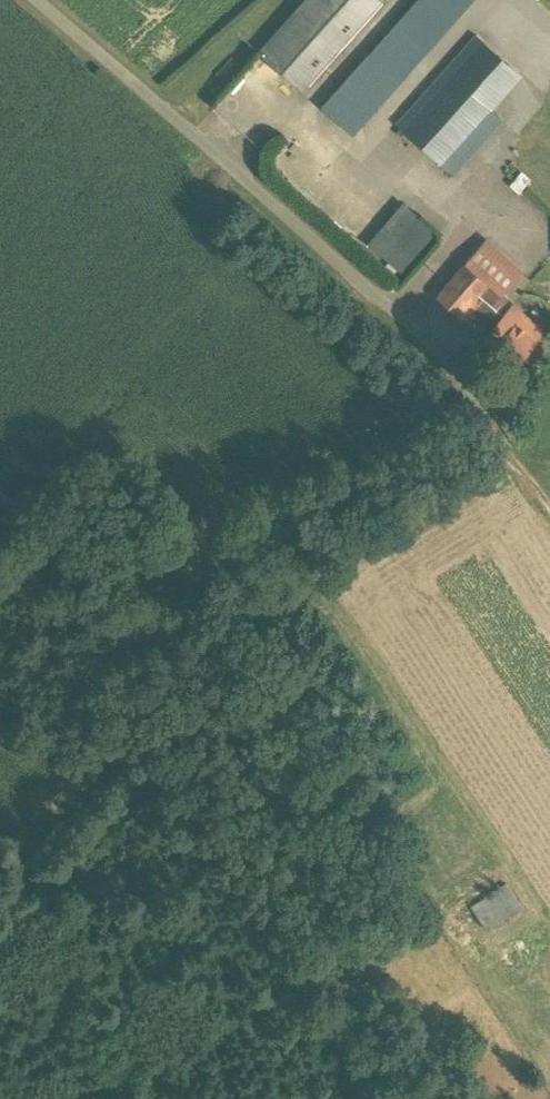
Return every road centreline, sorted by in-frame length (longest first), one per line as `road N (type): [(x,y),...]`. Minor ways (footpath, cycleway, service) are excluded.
road 1 (unclassified): [(501,443),(377,298),(35,0)]

